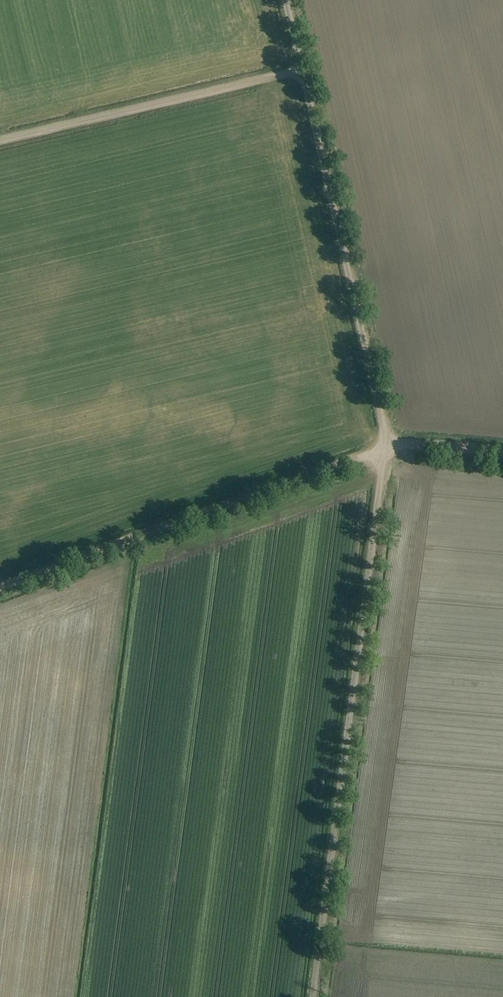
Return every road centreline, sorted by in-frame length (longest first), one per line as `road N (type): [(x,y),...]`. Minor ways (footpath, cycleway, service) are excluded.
road 1 (unclassified): [(313,996),(387,447),(286,0)]
road 2 (track): [(0,589),(387,447),(502,452)]
road 3 (track): [(302,70),(0,141)]

